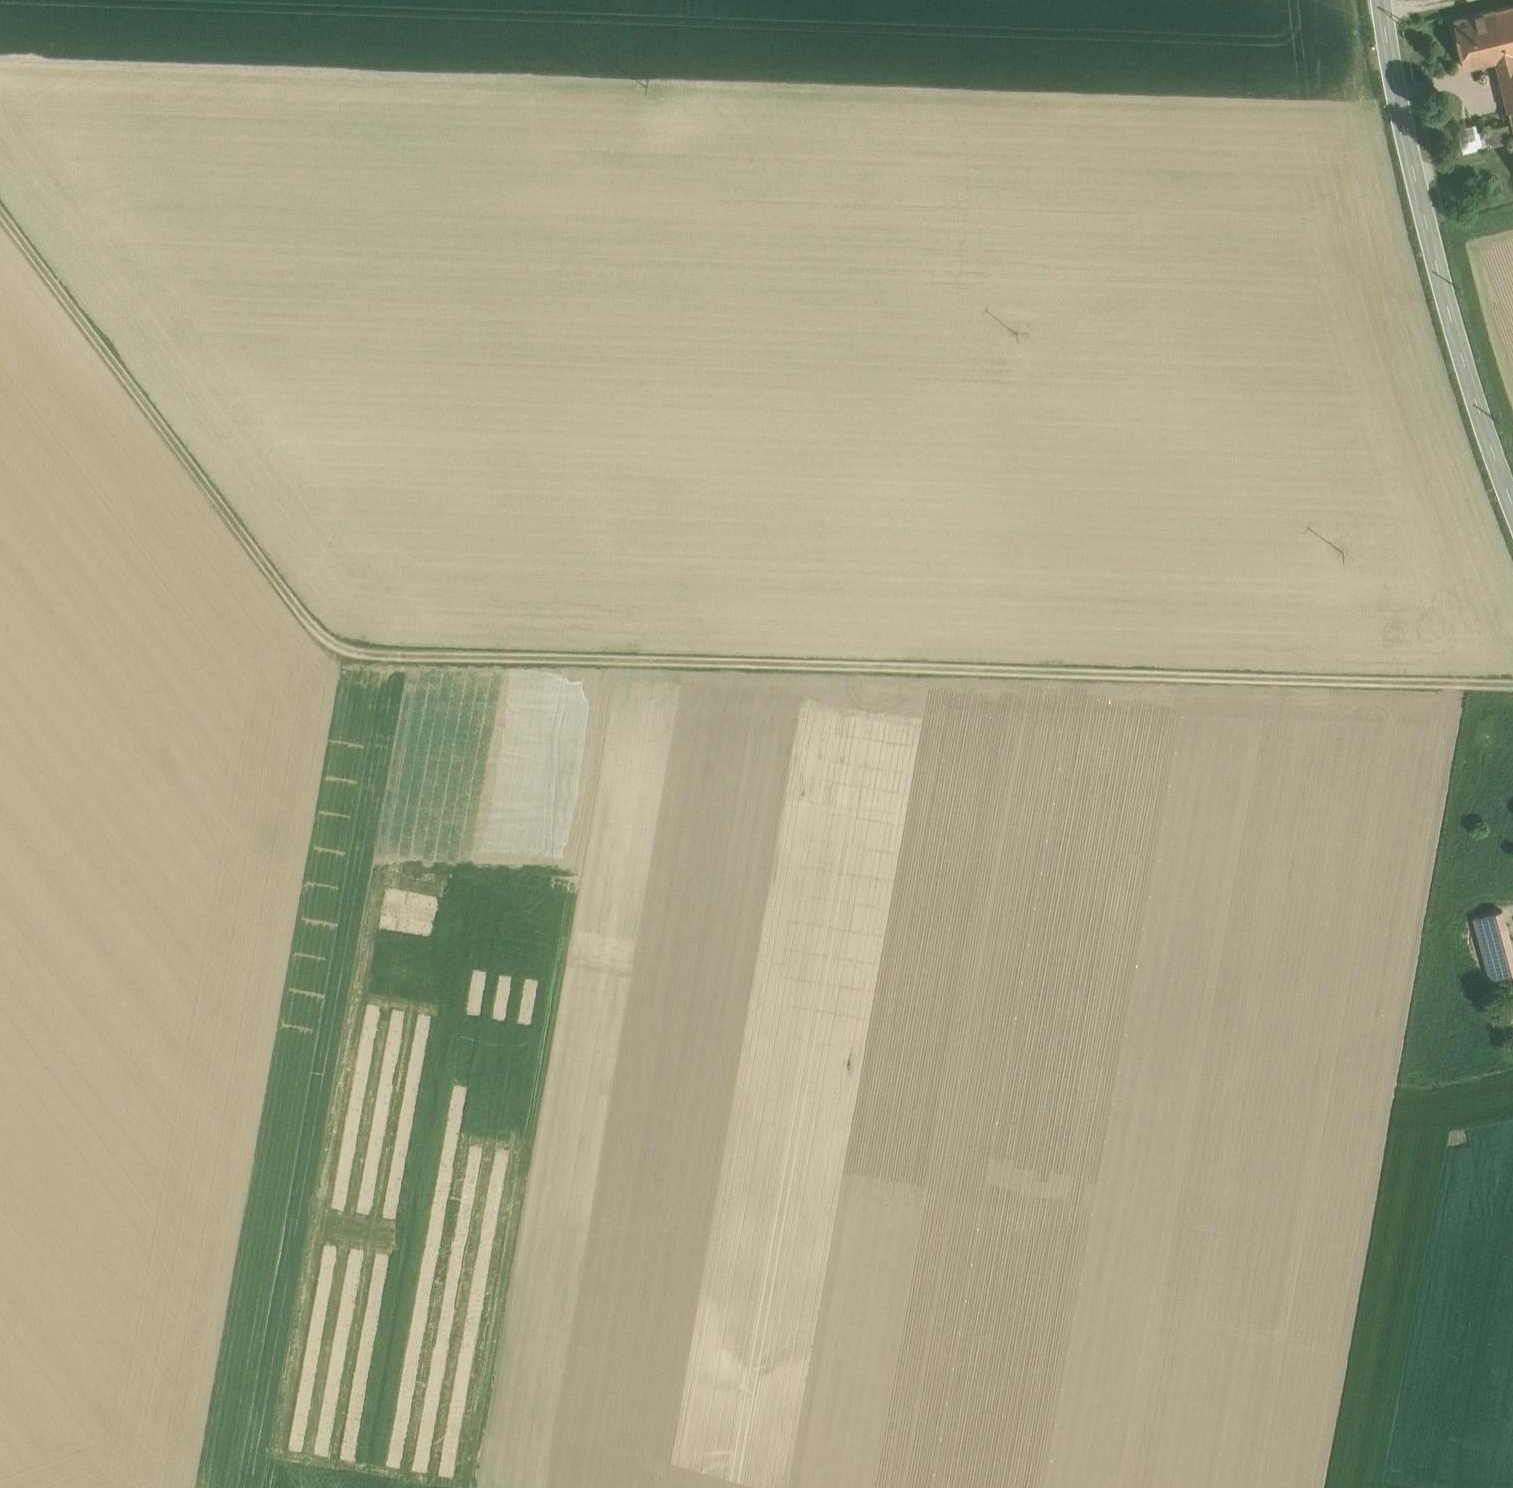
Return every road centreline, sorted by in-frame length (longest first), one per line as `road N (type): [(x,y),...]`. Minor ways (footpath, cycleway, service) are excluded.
road 1 (track): [(1512,684),(346,648),(313,628),(0,210)]
road 2 (tertiary): [(1382,0),(1427,229),(1512,504)]

